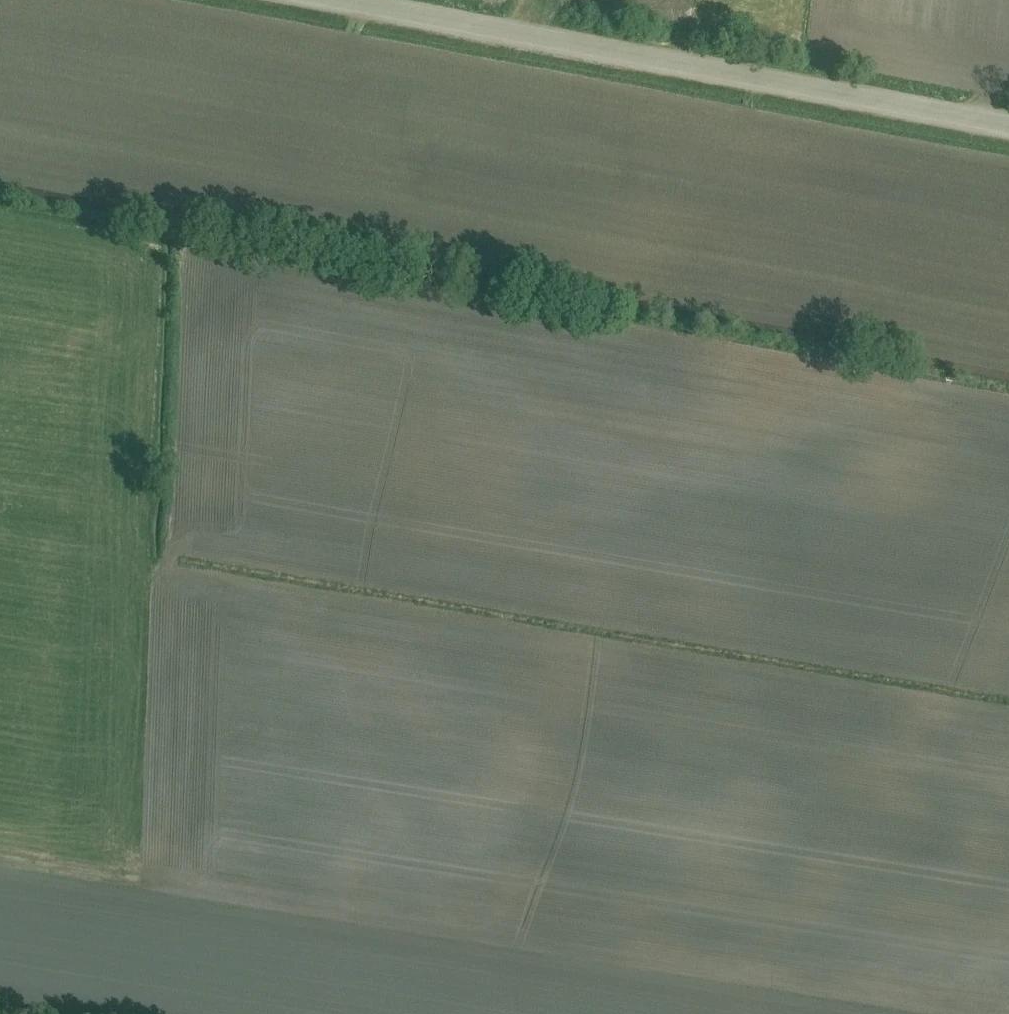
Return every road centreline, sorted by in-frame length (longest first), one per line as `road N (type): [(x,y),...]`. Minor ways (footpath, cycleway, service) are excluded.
road 1 (unclassified): [(327,0),(1008,128)]

